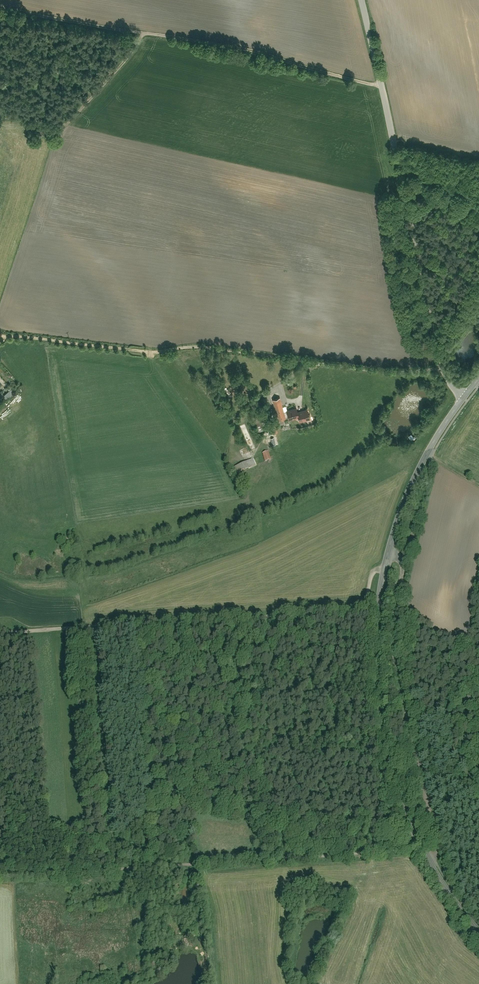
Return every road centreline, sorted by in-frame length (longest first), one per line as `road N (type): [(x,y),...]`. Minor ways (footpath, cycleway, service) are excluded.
road 1 (tertiary): [(478,933),(436,874),(395,784),(376,646),(382,581),(404,505),(465,398)]
road 2 (track): [(0,879),(421,847)]
road 3 (residential): [(465,398),(446,374),(360,0)]
road 4 (track): [(385,567),(375,572),(365,605),(350,610),(0,632)]
road 5 (track): [(317,364),(214,347),(149,352),(0,337)]
road 6 (track): [(445,367),(379,372),(317,364)]

